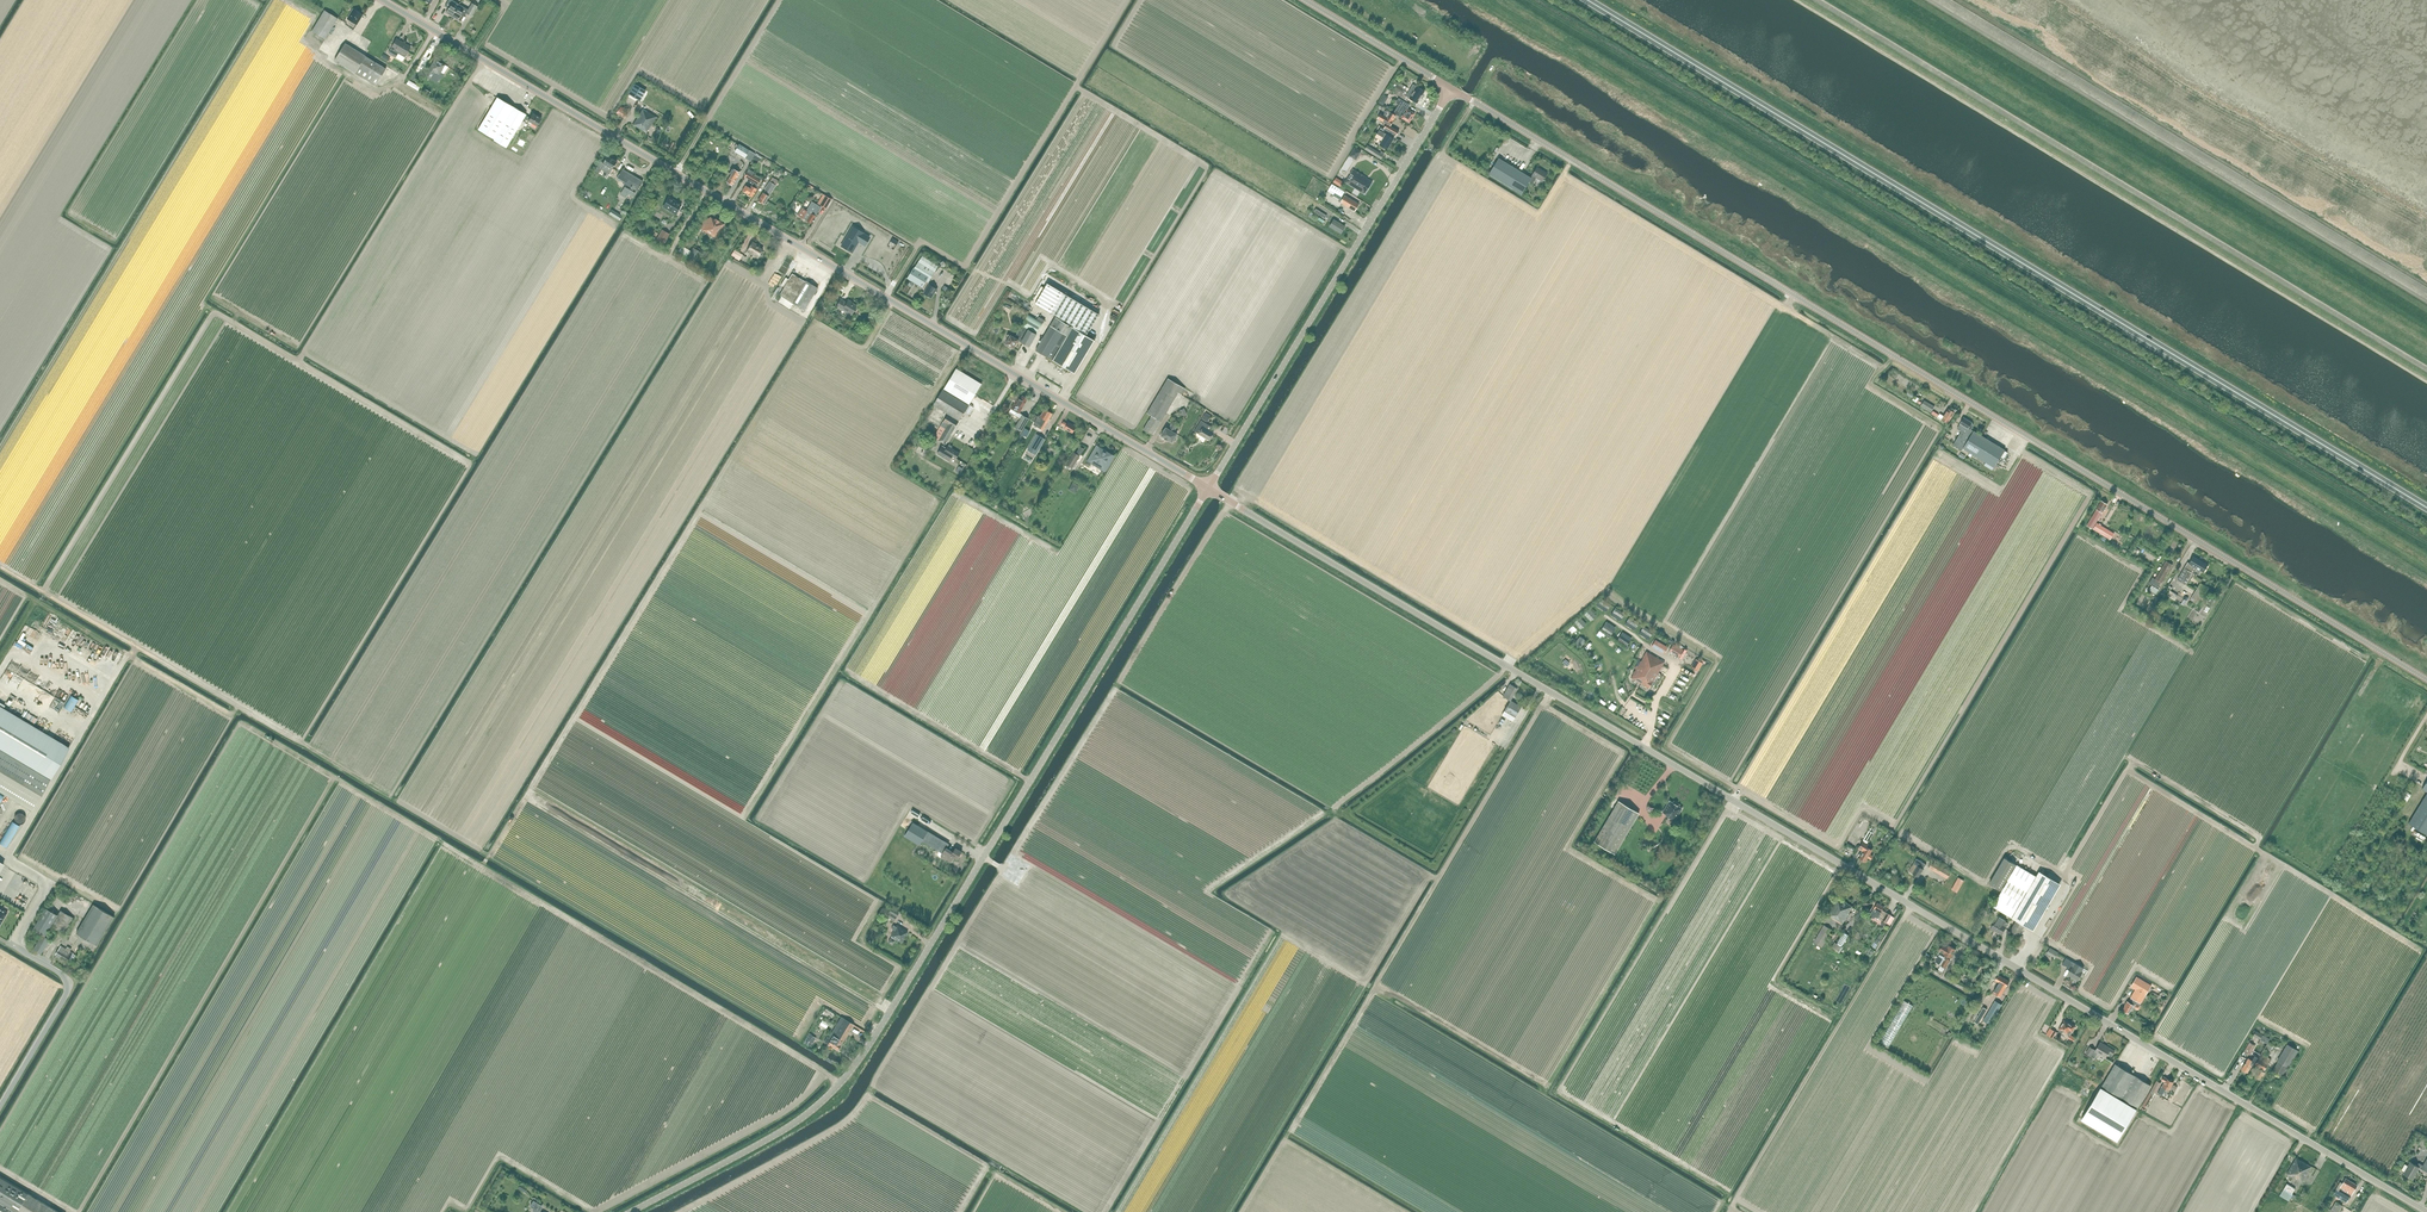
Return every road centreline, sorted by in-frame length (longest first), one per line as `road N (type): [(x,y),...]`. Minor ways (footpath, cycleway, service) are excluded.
road 1 (unclassified): [(2426,1211),(1208,489)]
road 2 (unclassified): [(2426,680),(1451,89)]
road 3 (primary): [(2426,508),(1587,0)]
road 4 (unclassified): [(1208,489),(381,0)]
road 5 (unclassified): [(629,1211),(803,1118),(843,1081),(1208,489)]
road 6 (unclassified): [(1208,489),(1451,89)]
road 7 (unclassified): [(0,1113),(72,991),(68,978),(0,939)]
road 8 (unclassified): [(1451,89),(1304,0)]

